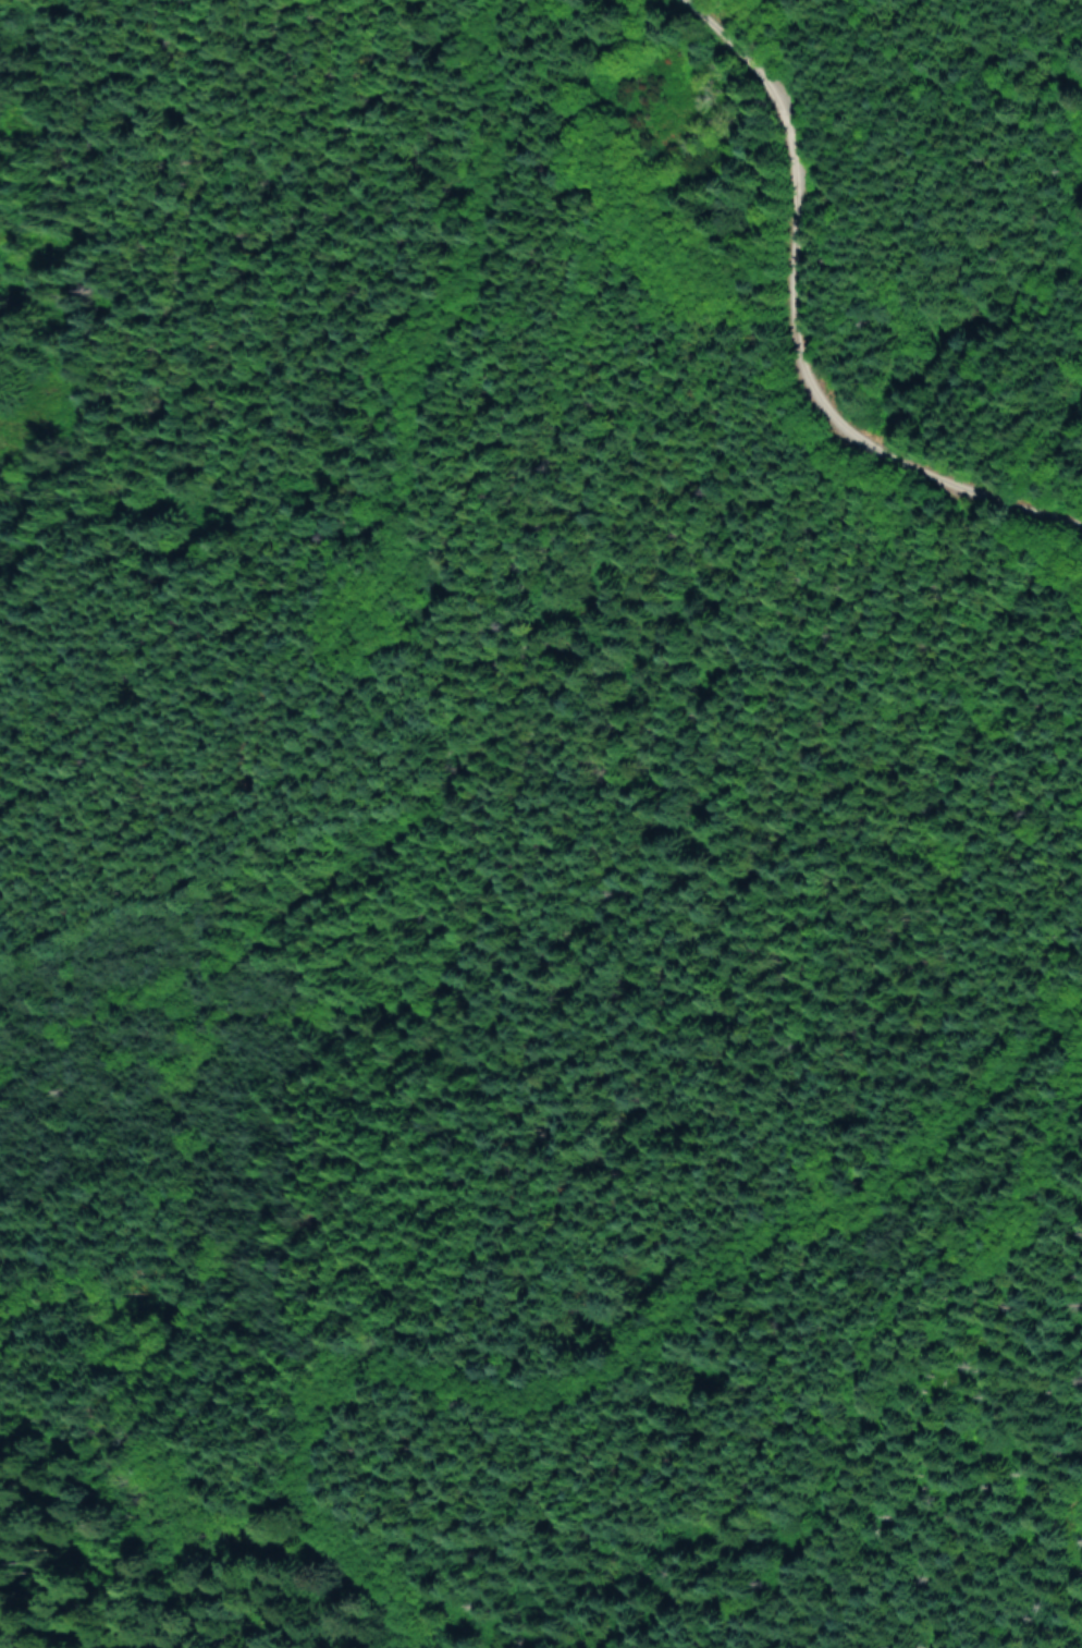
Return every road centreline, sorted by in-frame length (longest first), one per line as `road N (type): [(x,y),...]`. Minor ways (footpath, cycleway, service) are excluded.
road 1 (track): [(352,1647),(344,1545),(318,1467),(324,1382),(383,1323),(778,1284),(895,1219),(992,1109),(1081,916)]
road 2 (residential): [(1081,514),(907,451),(827,405),(794,351),(785,137),(746,60),(686,0)]

